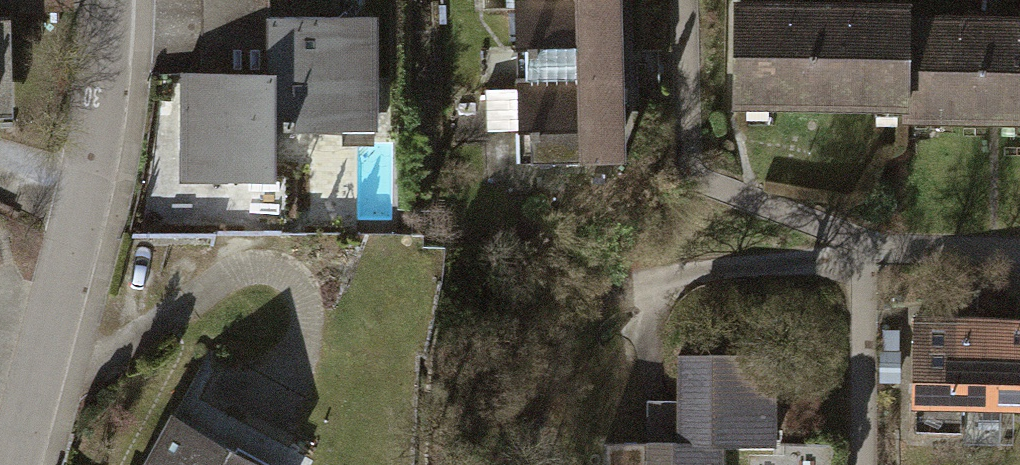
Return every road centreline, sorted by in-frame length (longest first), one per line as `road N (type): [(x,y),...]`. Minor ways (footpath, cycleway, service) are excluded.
road 1 (residential): [(12,464),(104,56),(104,0)]

